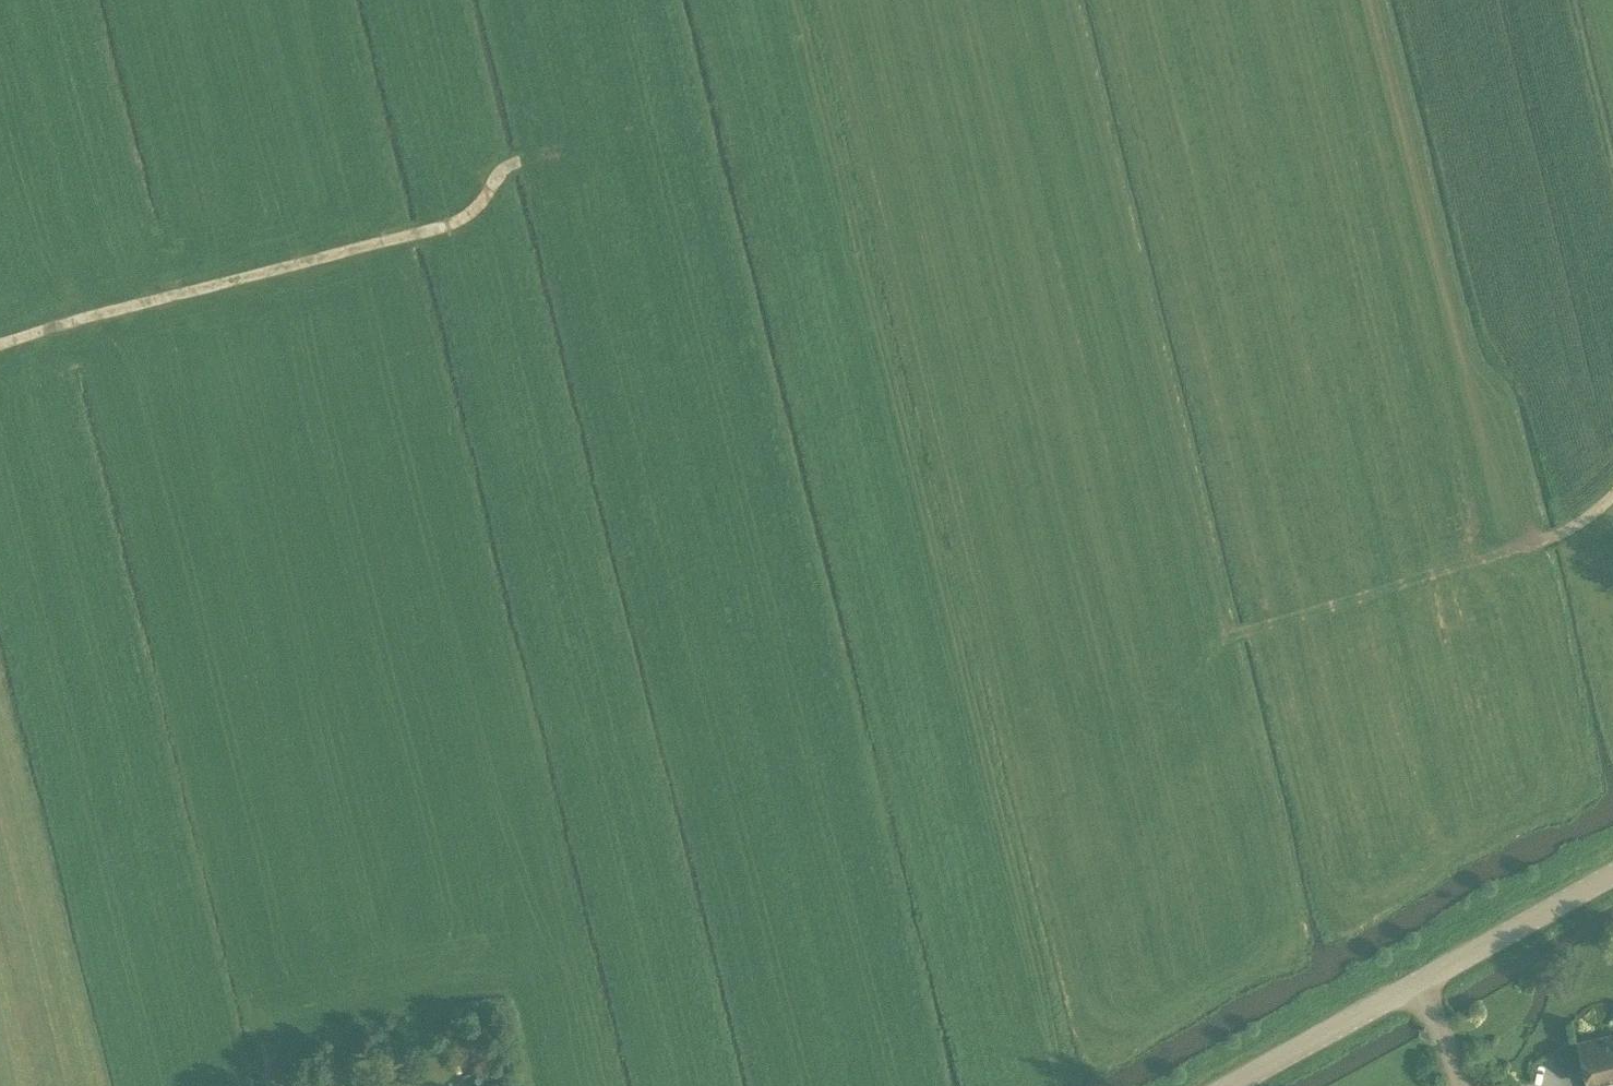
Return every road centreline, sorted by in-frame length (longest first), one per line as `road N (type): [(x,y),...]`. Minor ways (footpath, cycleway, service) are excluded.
road 1 (track): [(1064,1085),(789,0)]
road 2 (track): [(0,345),(464,219),(501,171),(520,161)]
road 3 (unclassified): [(1234,1085),(1612,875)]

